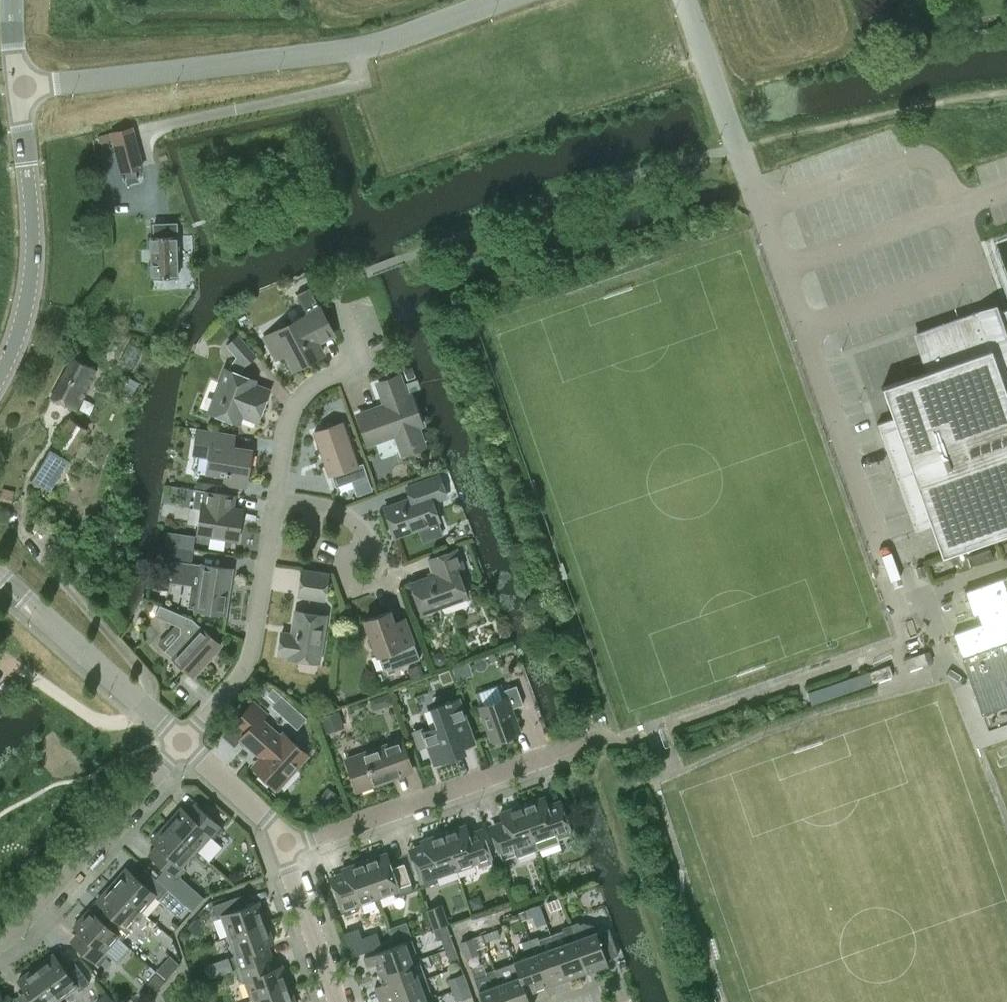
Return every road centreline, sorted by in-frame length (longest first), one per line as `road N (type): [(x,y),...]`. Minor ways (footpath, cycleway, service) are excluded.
road 1 (unclassified): [(19,88),(355,48),(502,0)]
road 2 (residential): [(280,847),(614,741)]
road 3 (unclassified): [(780,272),(885,562)]
road 4 (secondary): [(0,377),(32,277),(19,88)]
road 5 (unclassified): [(685,0),(780,272)]
road 6 (residential): [(0,943),(183,741)]
road 7 (residential): [(183,741),(248,666),(276,499)]
road 8 (residential): [(183,741),(0,581)]
road 9 (unclassified): [(780,272),(1006,192)]
road 10 (residential): [(276,499),(293,413),(312,388),(352,361),(336,302)]
road 11 (residential): [(337,1001),(280,847)]
road 12 (residential): [(280,847),(262,815),(183,741)]

